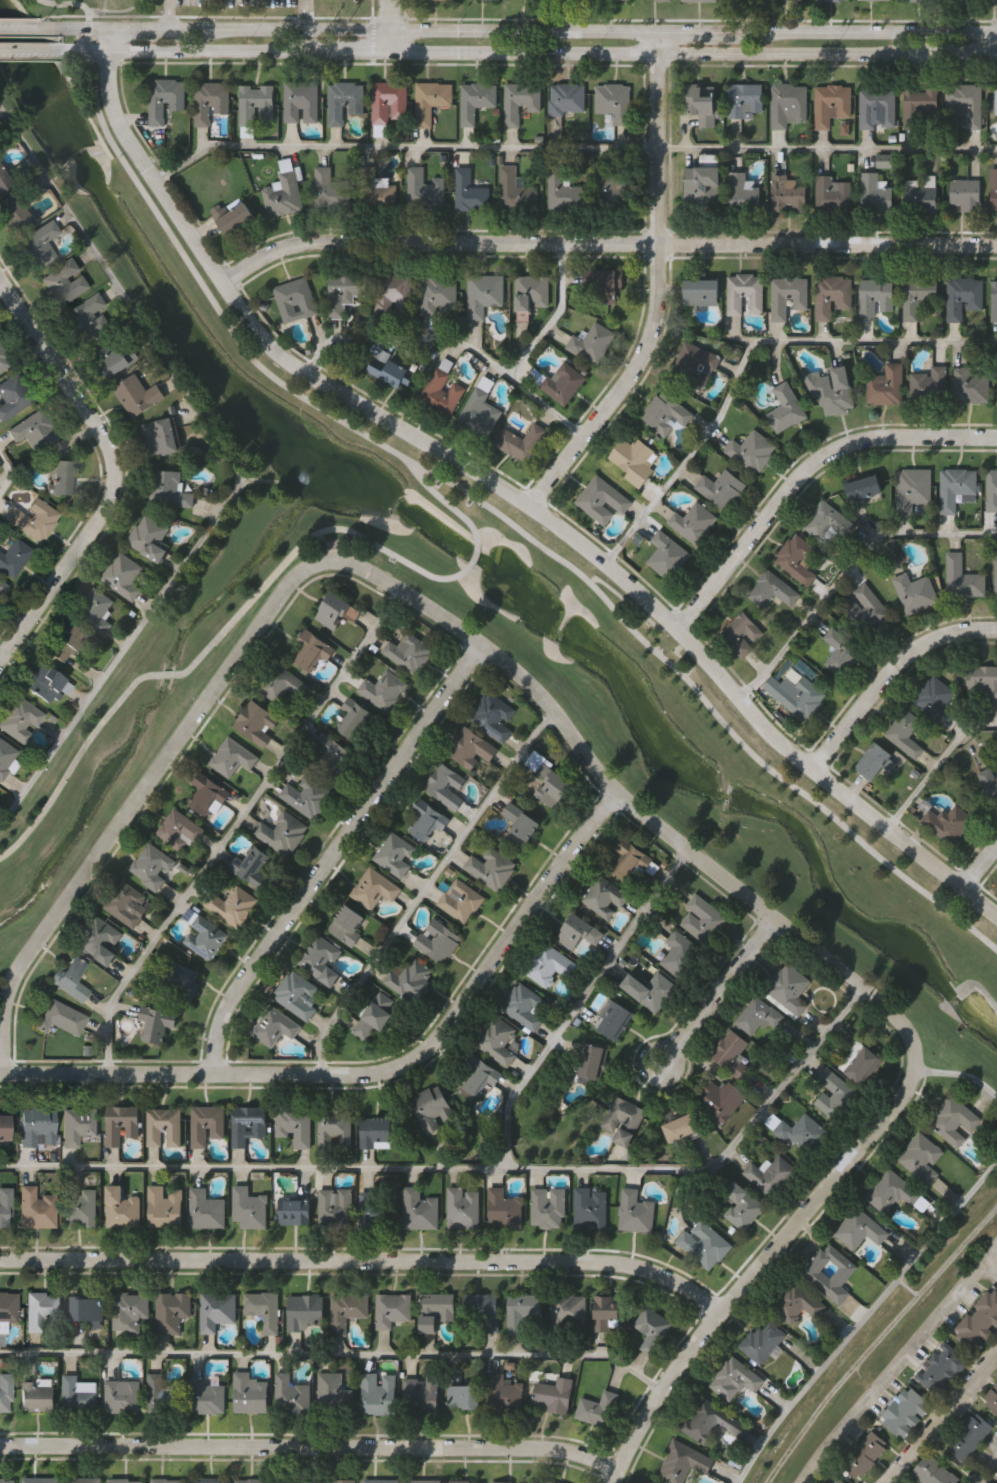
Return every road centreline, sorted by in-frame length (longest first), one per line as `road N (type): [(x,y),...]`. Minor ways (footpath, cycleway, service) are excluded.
road 1 (residential): [(996,913),(783,745),(601,557),(267,344),(117,117),(110,29)]
road 2 (tertiary): [(996,34),(43,29)]
road 3 (residential): [(225,281),(280,248),(310,242),(996,244)]
road 4 (residential): [(908,1032),(619,795),(512,669),(358,565),(328,561)]
road 5 (residential): [(0,1073),(381,1072),(438,1035),(619,795)]
road 6 (residential): [(0,1258),(610,1263),(680,1284),(718,1314)]
road 7 (residential): [(2,1073),(3,1003),(21,965),(296,575),(328,561)]
road 8 (residential): [(0,1444),(551,1448),(618,1469)]
road 9 (residential): [(612,1482),(689,1351),(906,1092),(914,1075),(908,1032)]
road 10 (tertiary): [(391,51),(928,53)]
road 11 (residential): [(529,504),(635,371),(653,327),(659,33)]
road 12 (residential): [(215,1074),(217,1034),(233,994),(479,646)]
road 13 (residential): [(0,656),(115,479),(106,441),(0,282)]
road 14 (residential): [(996,437),(887,438),(839,447),(805,470),(678,629)]
road 15 (tertiary): [(56,50),(310,51)]
road 16 (residential): [(813,768),(917,647),(956,631),(996,630)]
road 17 (residential): [(661,1065),(774,920)]

